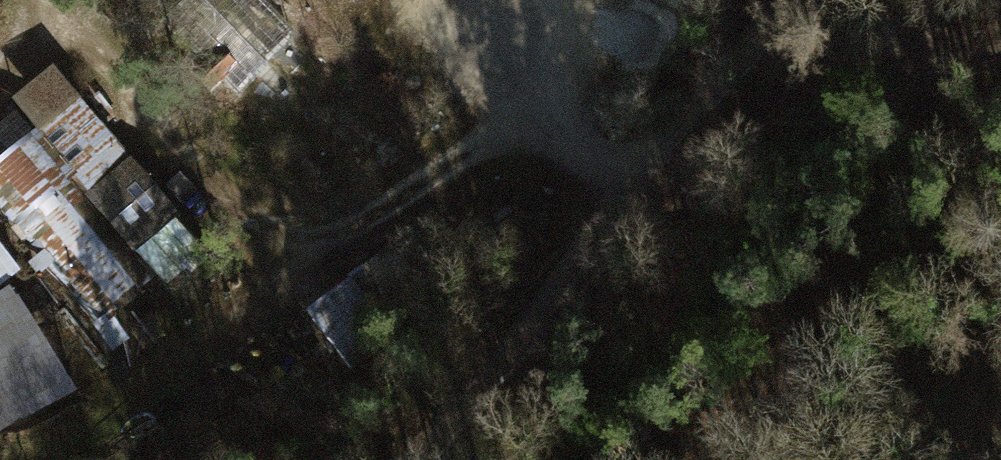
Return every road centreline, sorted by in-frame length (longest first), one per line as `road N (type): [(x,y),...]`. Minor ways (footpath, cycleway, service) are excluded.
road 1 (track): [(793,0),(383,459)]
road 2 (track): [(655,163),(1000,54)]

